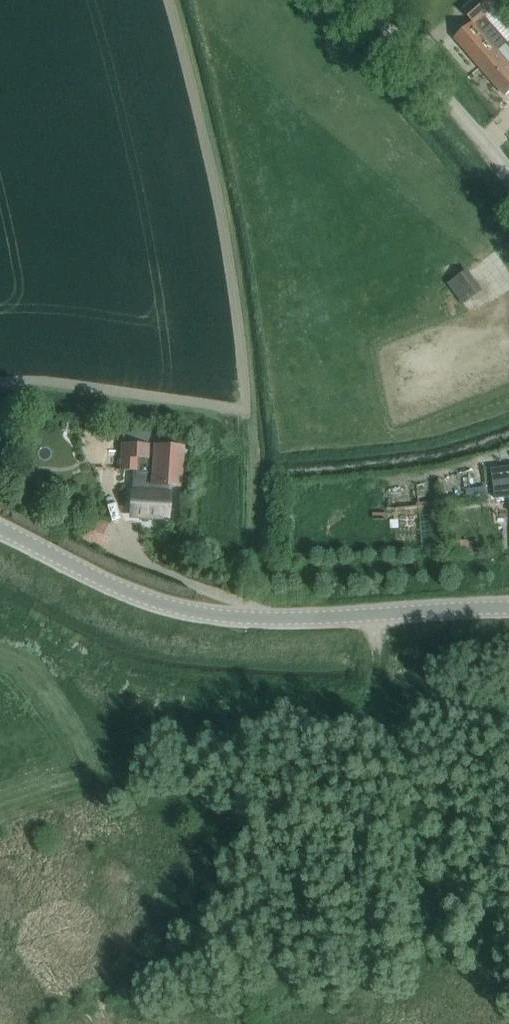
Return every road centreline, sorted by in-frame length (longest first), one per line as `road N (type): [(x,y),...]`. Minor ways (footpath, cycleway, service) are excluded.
road 1 (tertiary): [(0,520),(116,591),(243,620),(508,611)]
road 2 (unclassified): [(508,184),(356,0)]

